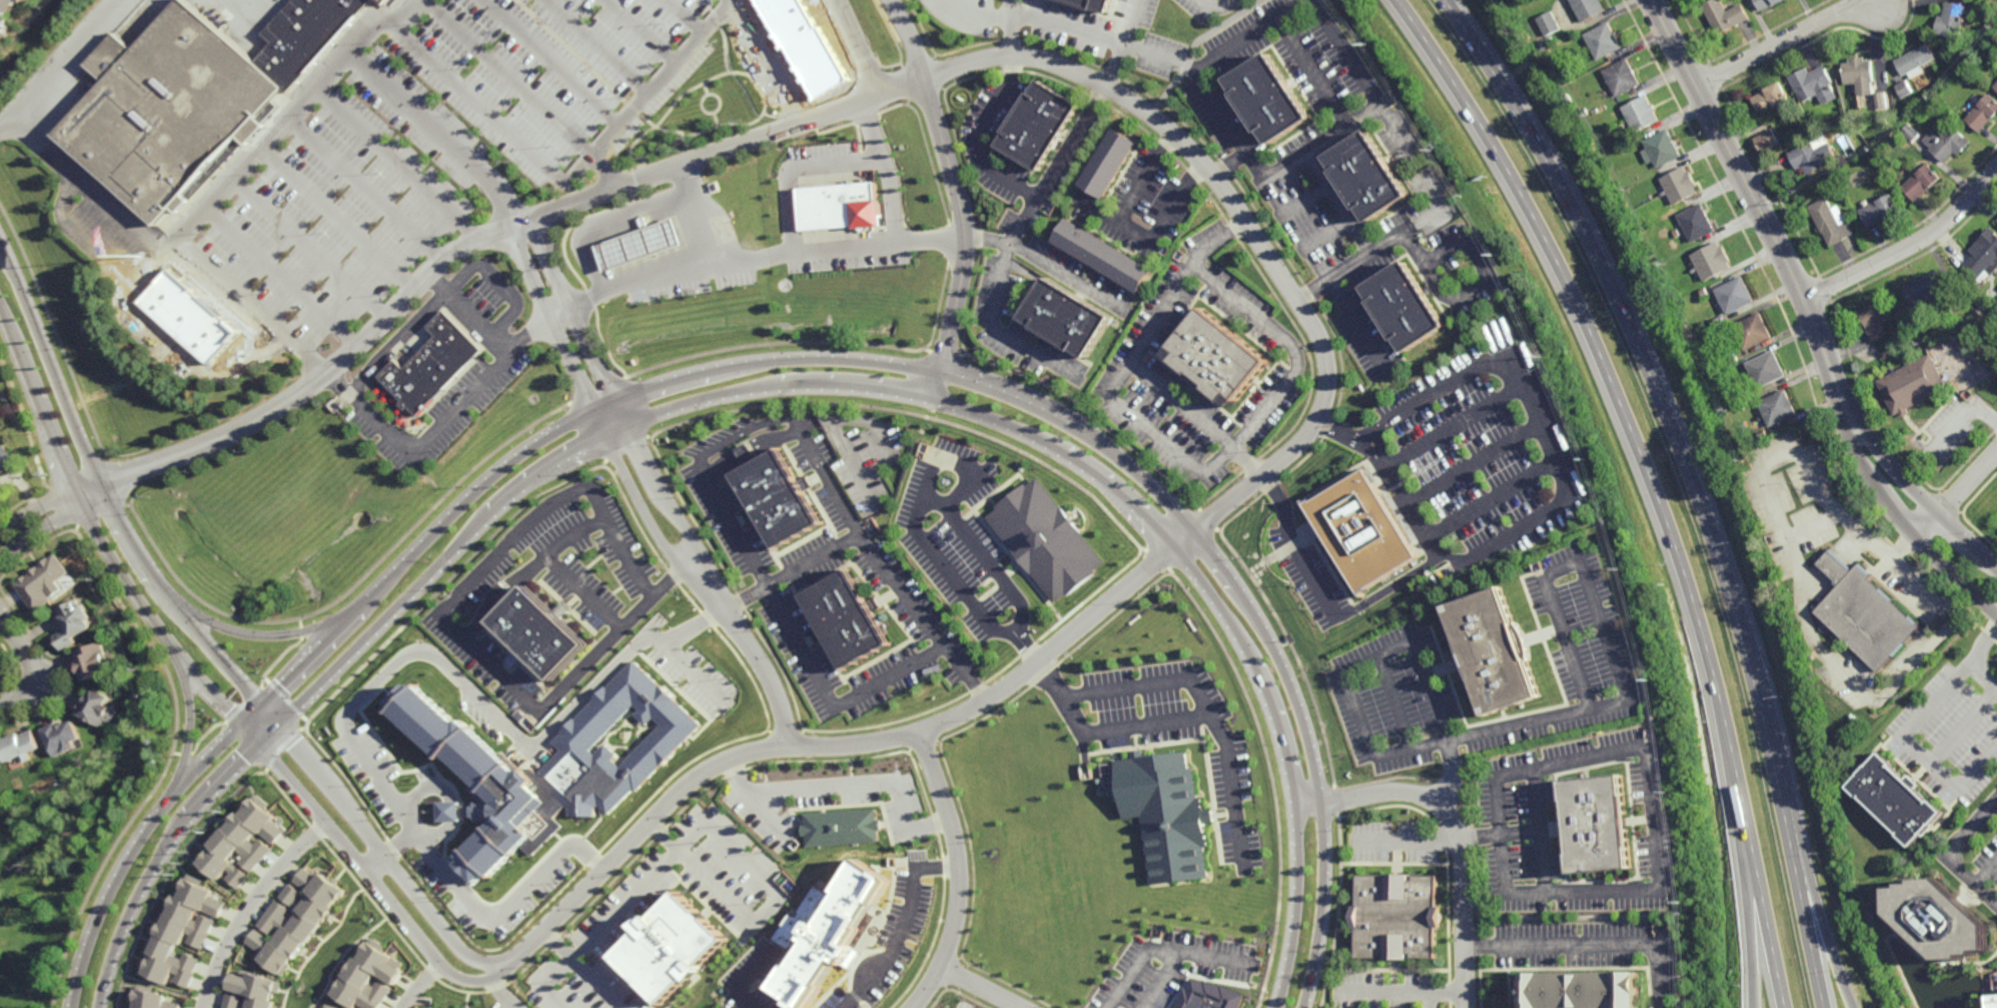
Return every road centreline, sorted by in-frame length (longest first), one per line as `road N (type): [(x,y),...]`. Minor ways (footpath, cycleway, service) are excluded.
road 1 (tertiary): [(105,1007),(134,921),(188,830),(514,496),(635,424),(783,387),(891,391),(1015,429),(1124,495),(1200,579),(1249,649),(1282,737),(1296,884),(1277,1007)]
road 2 (residential): [(105,493),(266,416),(488,236),(879,93),(1016,57),(1075,70),(1176,135),(1240,212),(1320,343),(1327,394),(1307,439),(1177,551)]
road 3 (tertiary): [(1305,1007),(1323,912),(1321,803),(1283,664),(1253,605),(1198,531),(1116,455),(1057,414),(958,374),(899,363),(733,365),(658,385),(568,426),(444,523)]
road 4 (motorway): [(1397,0),(1555,260),(1645,465),(1714,685),(1787,1007)]
road 5 (motorway): [(1826,1007),(1746,657),(1669,422),(1548,166),(1445,0)]
road 6 (residential): [(504,967),(689,783),(758,750),(829,748),(932,728),(1010,688),(1177,551)]
road 7 (tertiary): [(444,523),(170,805),(117,888),(76,1007)]
road 8 (tertiary): [(284,727),(187,619),(121,527),(0,239)]
road 9 (tertiary): [(0,308),(77,504),(170,640),(266,745)]
road 10 (tertiary): [(1651,0),(1805,298),(1848,417)]
road 11 (residential): [(935,401),(967,230),(927,77),(893,0)]
road 12 (motorway): [(1856,1007),(1746,657)]
road 13 (residential): [(1468,1007),(1463,846),(1449,816),(1429,799),(1396,791),(1292,804)]
road 14 (residential): [(266,745),(439,966),(475,983),(504,967)]
road 15 (residential): [(504,967),(459,951),(284,727)]
road 16 (residential): [(596,411),(674,562),(760,664)]
road 17 (residential): [(760,664),(617,401)]
road 18 (residential): [(913,736),(956,882),(937,969),(907,1007)]
road 19 (motorway): [(1724,726),(1756,1007)]
road 20 (tertiary): [(1848,417),(1859,457),(1917,538),(1996,614)]
road 21 (residential): [(1996,170),(1921,241),(1805,298)]
road 22 (residential): [(206,1007),(264,890),(325,825)]
road 23 (tertiary): [(1996,567),(1848,417)]
road 24 (residential): [(1885,9),(1834,16),(1695,85)]
road 25 (residential): [(513,229),(596,411)]
road 26 (residential): [(617,401),(533,222)]
road 27 (tertiary): [(354,615),(304,634),(257,636),(174,601)]
road 28 (tertiary): [(170,640),(193,721),(181,792)]

